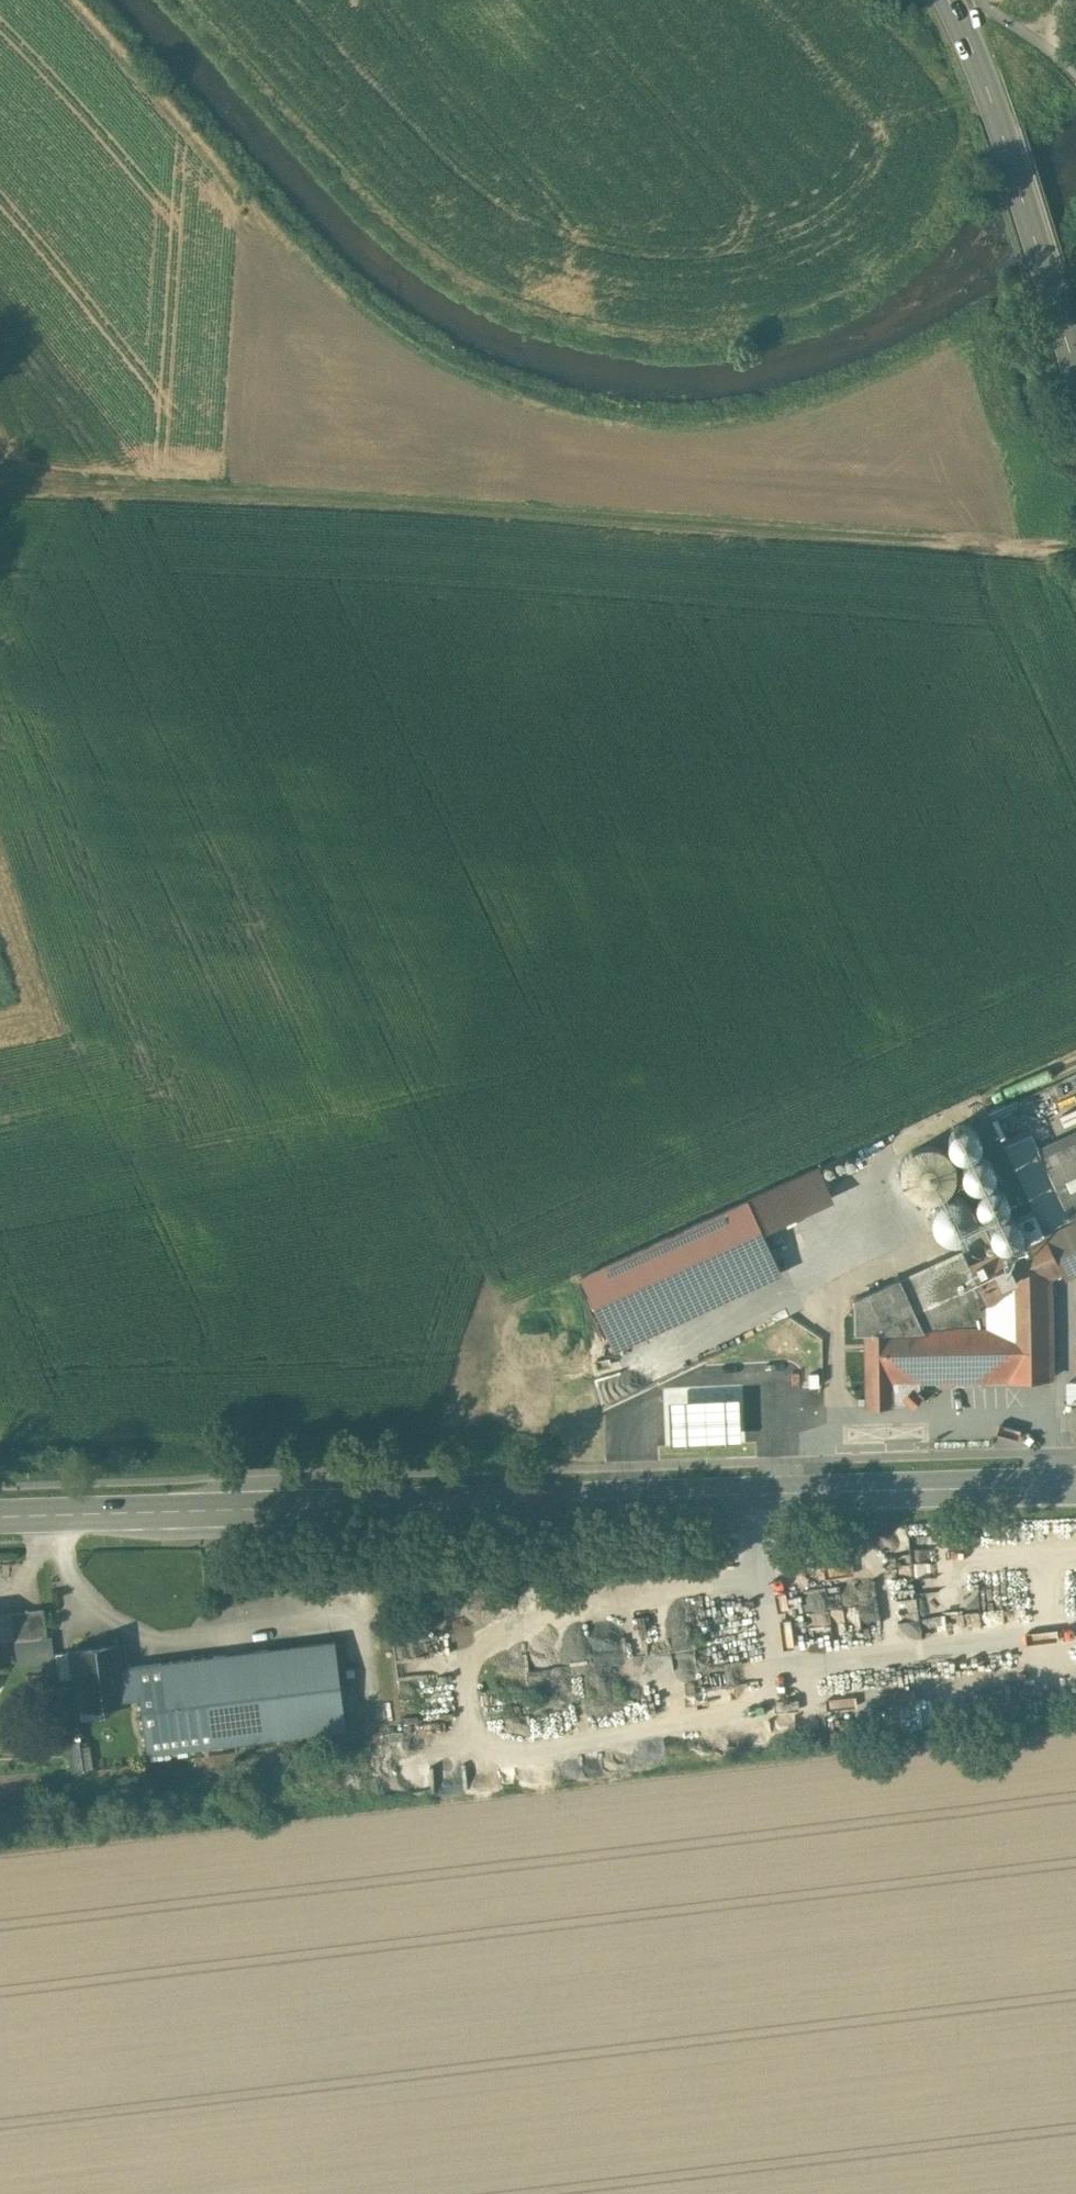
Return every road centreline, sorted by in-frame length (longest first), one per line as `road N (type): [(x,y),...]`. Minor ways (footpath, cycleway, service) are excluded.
road 1 (secondary): [(0,1515),(1075,1486)]
road 2 (tertiary): [(947,0),(997,116),(1075,365)]

